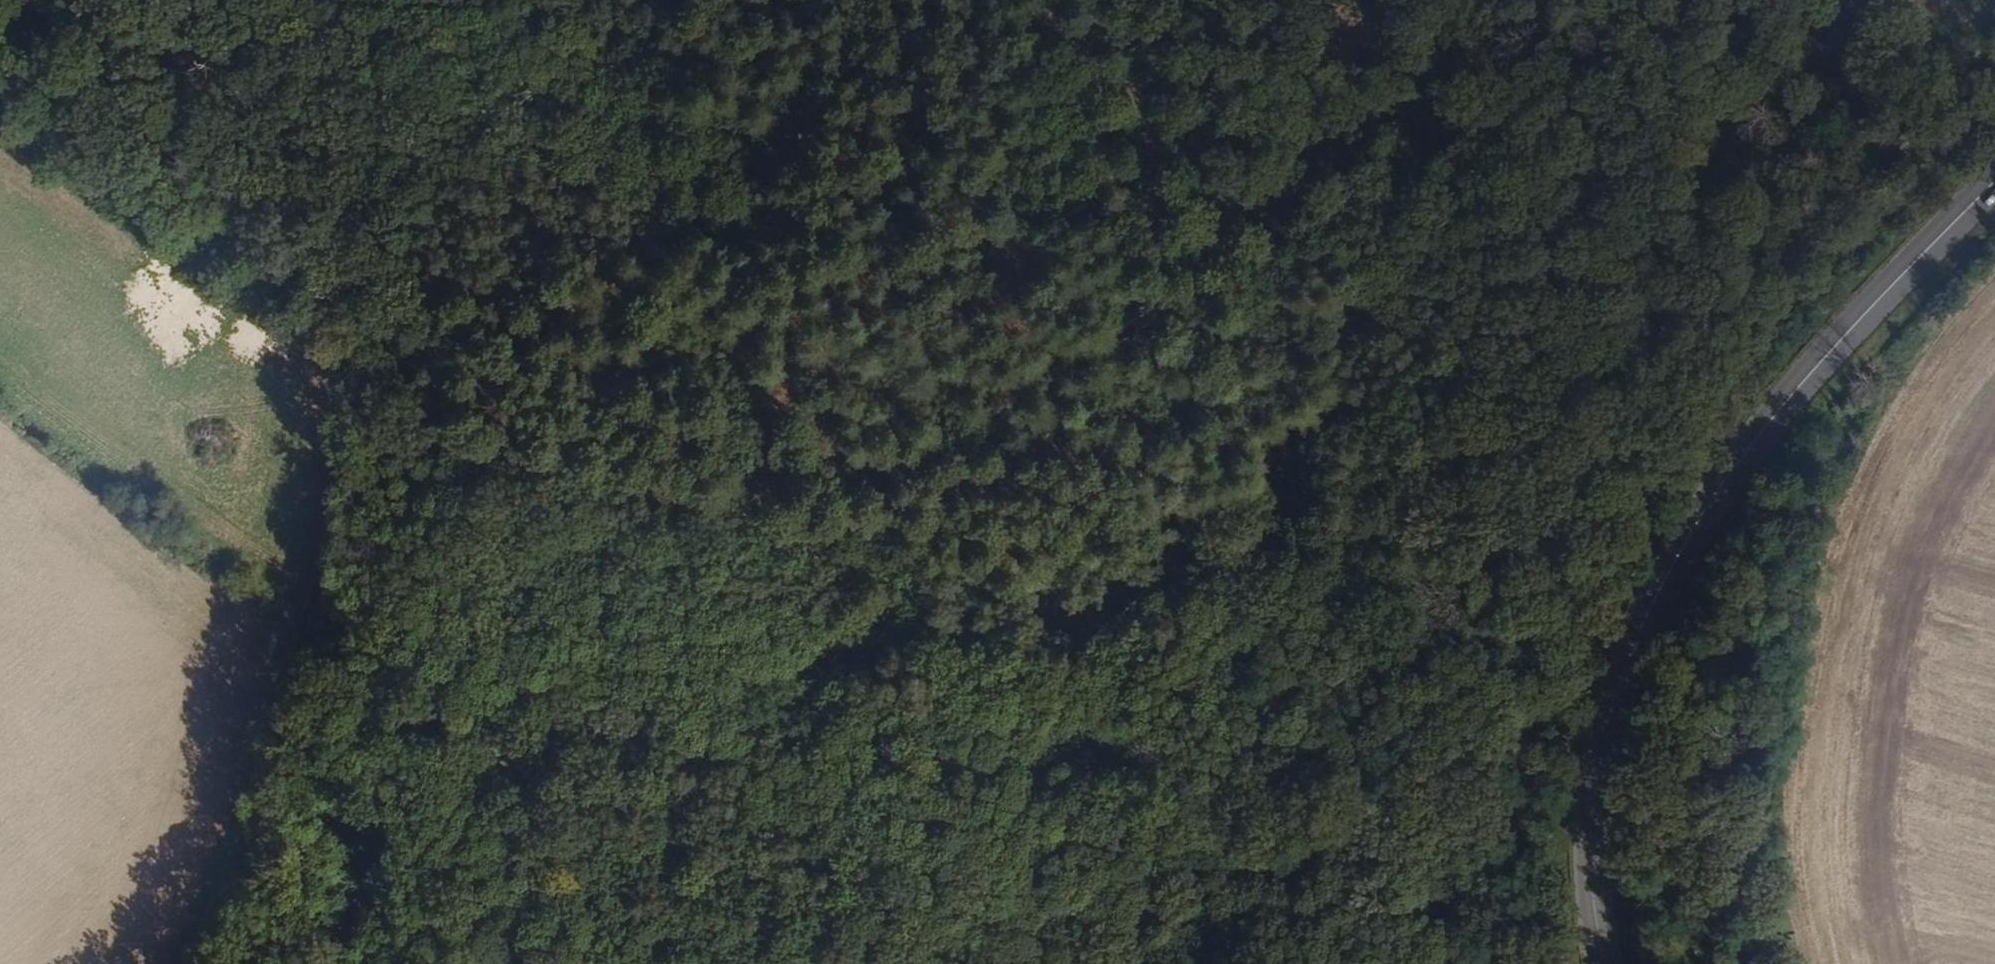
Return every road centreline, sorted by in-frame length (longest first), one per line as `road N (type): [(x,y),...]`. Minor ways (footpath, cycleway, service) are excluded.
road 1 (primary): [(1609,963),(1594,871),(1597,793),(1627,676),(1664,588),(1754,446),(1835,349),(1994,185)]

